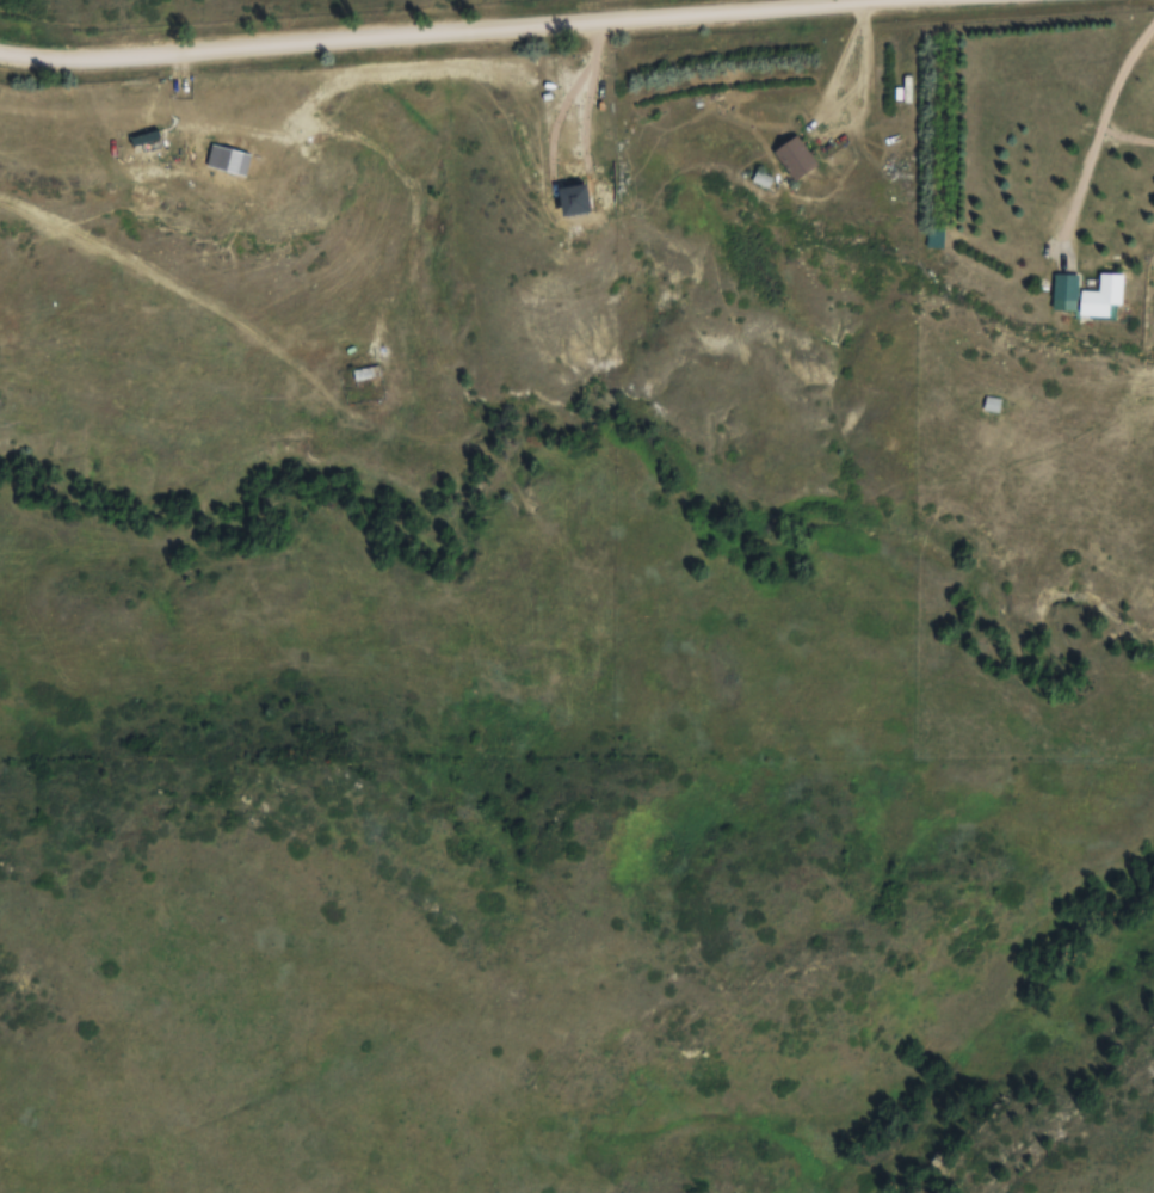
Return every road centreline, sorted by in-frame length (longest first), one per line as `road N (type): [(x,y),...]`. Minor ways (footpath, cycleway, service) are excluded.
road 1 (residential): [(952,0),(80,57),(0,51)]

